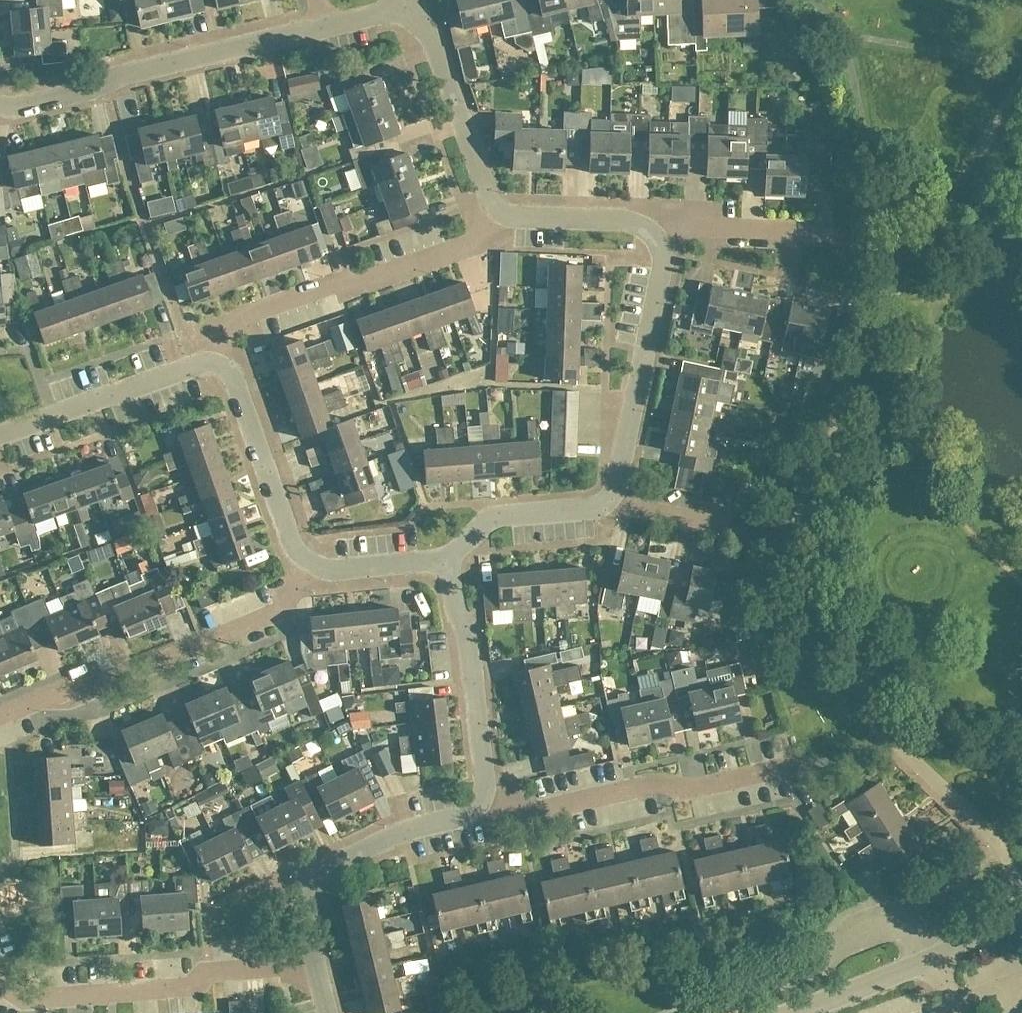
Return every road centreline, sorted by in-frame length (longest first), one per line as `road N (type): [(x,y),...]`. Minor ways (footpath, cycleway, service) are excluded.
road 1 (residential): [(0,719),(90,693),(270,618),(310,568)]
road 2 (residential): [(211,366),(218,328),(459,251),(501,213)]
road 3 (residential): [(0,107),(15,110),(323,31)]
road 4 (residential): [(479,808),(533,815),(807,766)]
road 5 (residential): [(315,966),(210,974),(187,989),(26,1001),(0,987)]
road 6 (residential): [(607,504),(663,270),(651,236)]
road 7 (residential): [(315,966),(304,918),(309,883),(406,832),(479,808)]
road 8 (residential): [(479,808),(484,787),(469,640),(450,562)]
road 9 (unclassified): [(803,1012),(1021,917)]
road 10 (residential): [(501,213),(436,52),(417,23),(394,7)]
road 11 (residential): [(310,568),(287,538),(236,382),(211,366)]
road 12 (residential): [(211,366),(0,438)]
road 13 (residential): [(865,255),(825,233),(690,229),(651,236)]
road 14 (residential): [(450,562),(489,522),(607,504)]
road 15 (residential): [(651,236),(625,223),(501,213)]
road 16 (residential): [(450,562),(339,574),(310,568)]
road 17 (residential): [(725,531),(607,504)]

